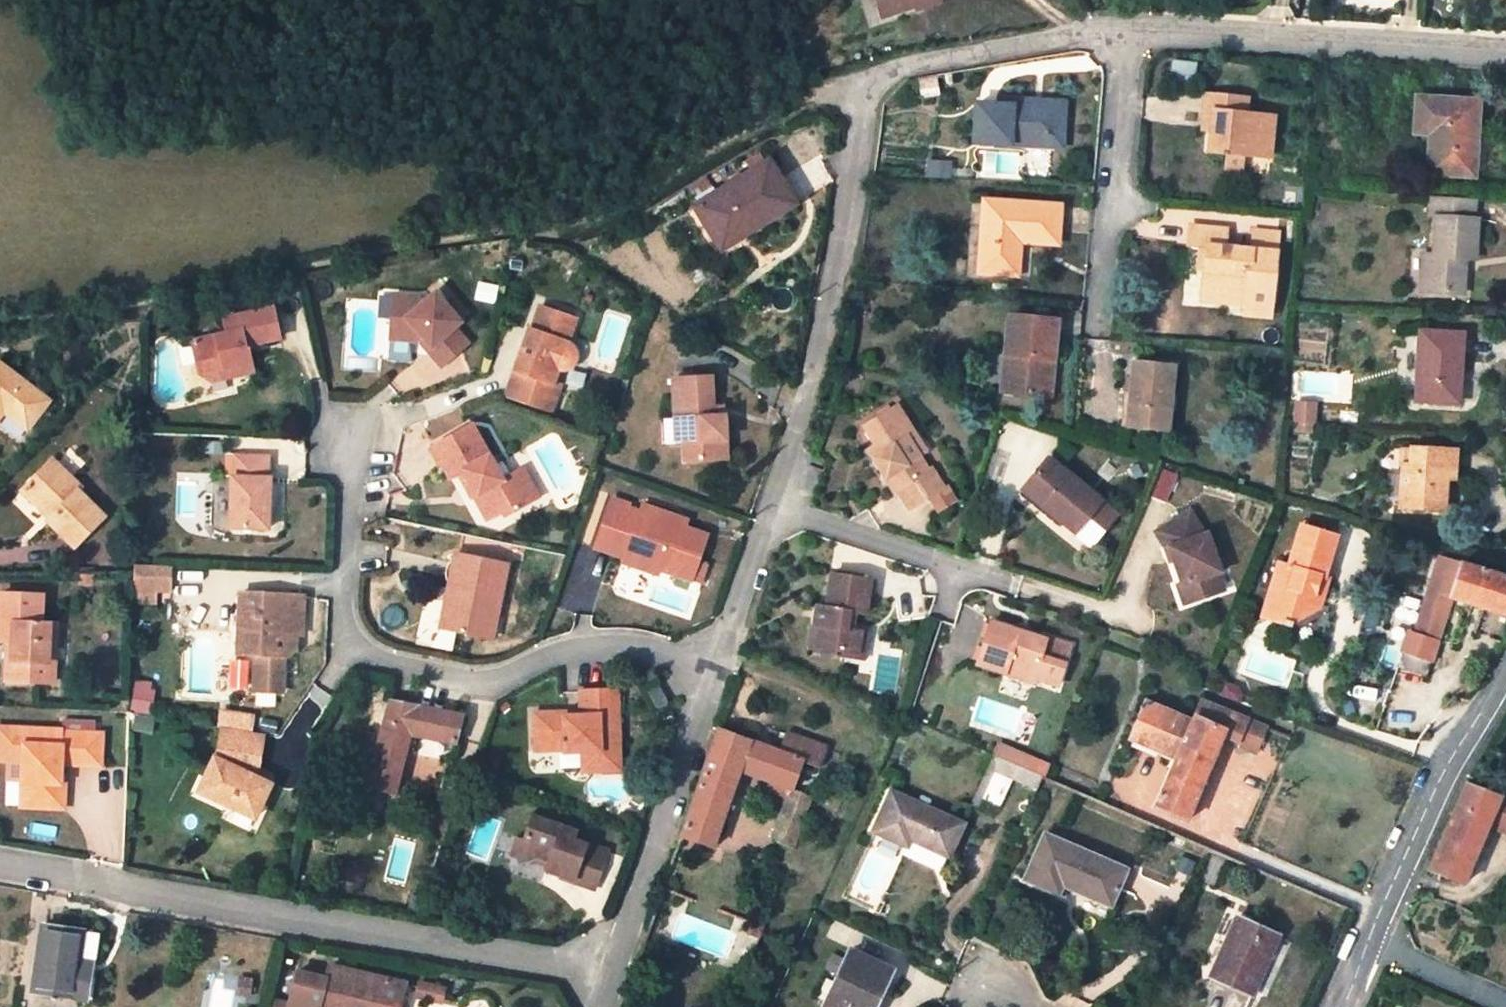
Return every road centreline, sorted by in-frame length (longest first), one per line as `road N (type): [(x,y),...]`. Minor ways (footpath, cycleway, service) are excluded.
road 1 (residential): [(714,668),(838,272),(867,85),(894,70),(1127,30),(1505,49)]
road 2 (residential): [(0,872),(612,979)]
road 3 (residential): [(352,427),(345,634),(369,660),(484,681),(559,647),(618,640),(714,668)]
road 4 (residential): [(612,979),(714,668)]
road 5 (residential): [(1505,661),(1368,947)]
road 6 (residential): [(1368,947),(1505,1006)]

